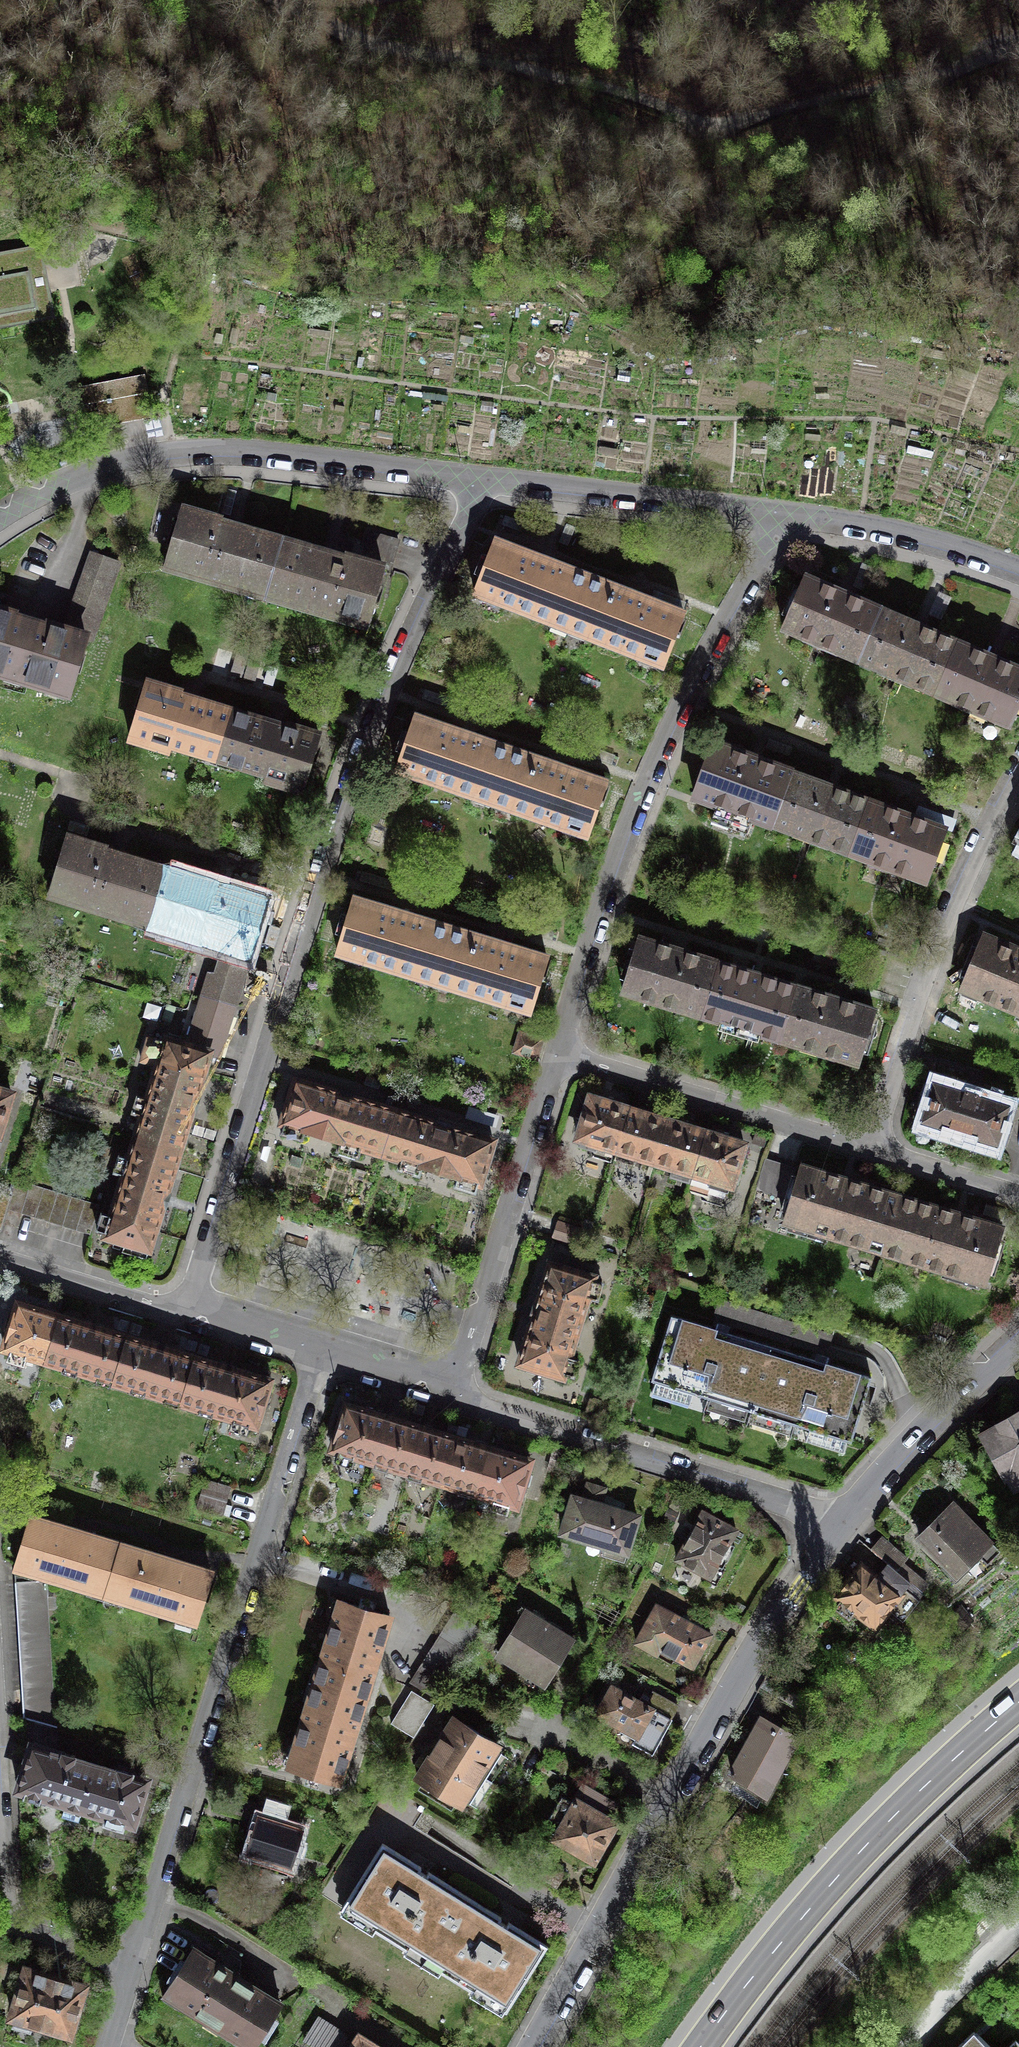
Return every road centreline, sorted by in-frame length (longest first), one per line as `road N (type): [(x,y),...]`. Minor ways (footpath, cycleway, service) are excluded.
road 1 (residential): [(486,479),(395,672),(342,809),(197,1305)]
road 2 (track): [(1018,49),(724,131),(697,129),(629,98),(489,61),(407,52),(312,14)]
road 3 (residential): [(532,2046),(768,1624),(843,1521)]
road 4 (residential): [(789,514),(667,736),(556,1053)]
road 5 (residential): [(486,479),(260,452),(171,454),(79,476),(0,518)]
road 6 (residential): [(131,1966),(278,1490)]
road 7 (primary): [(702,2046),(866,1845),(1018,1703)]
road 8 (residential): [(1018,771),(936,948),(870,1150)]
road 9 (residential): [(556,1053),(454,1384)]
road 10 (residential): [(870,1150),(556,1053)]
road 11 (residential): [(789,514),(486,479)]
road 12 (residential): [(843,1521),(1018,1340)]
road 13 (residential): [(606,1447),(843,1521)]
road 14 (residential): [(1018,569),(929,540),(789,514)]
road 15 (residential): [(0,1262),(150,1308),(197,1305)]
road 16 (residential): [(0,1852),(4,1903),(19,1927),(131,1966)]
road 17 (residential): [(454,1384),(490,1411),(606,1447)]
road 18 (residential): [(1018,1196),(870,1150)]
road 19 (residential): [(278,1490),(324,1344)]
road 20 (residential): [(324,1344),(454,1384)]
road 21 (residential): [(197,1305),(324,1344)]
road 22 (residential): [(994,1948),(913,2046)]

